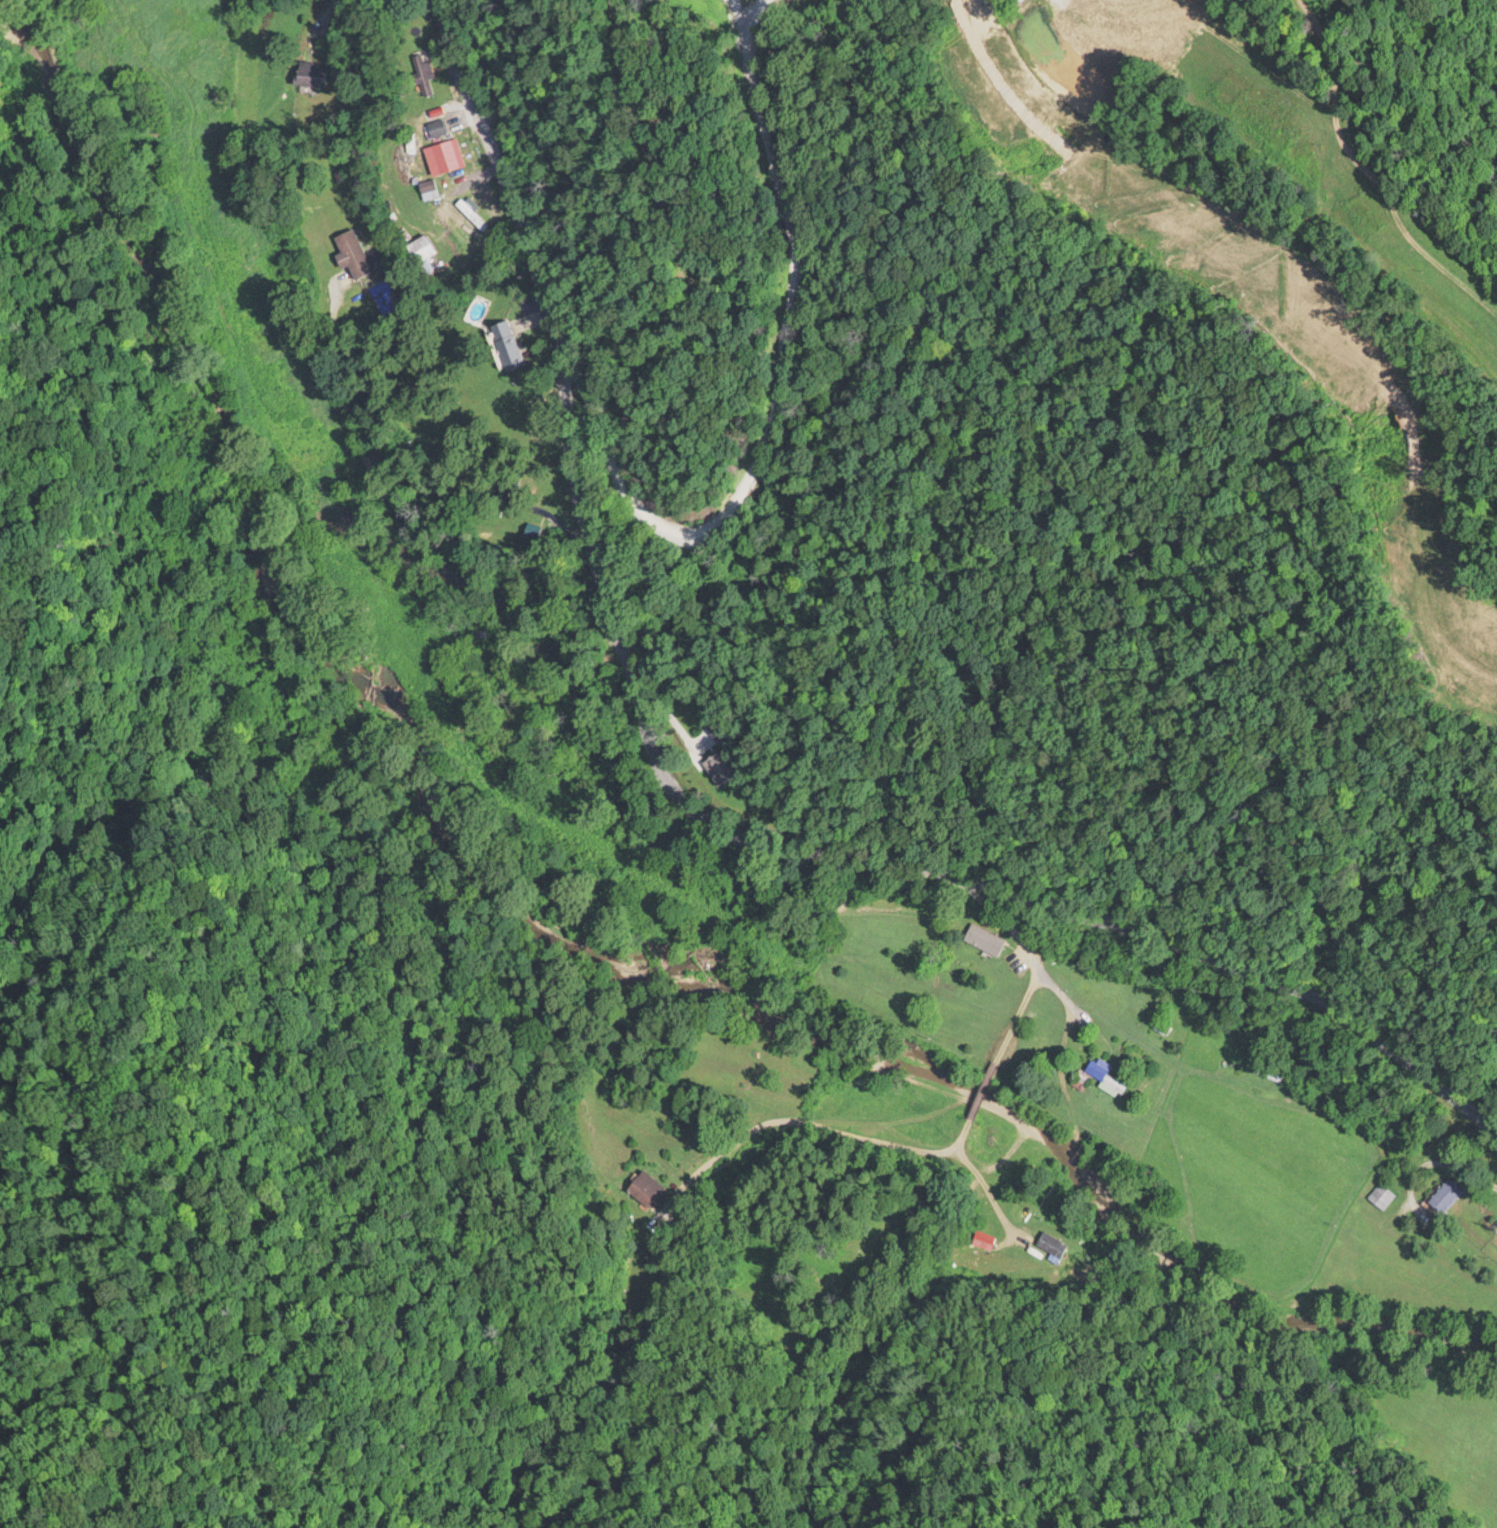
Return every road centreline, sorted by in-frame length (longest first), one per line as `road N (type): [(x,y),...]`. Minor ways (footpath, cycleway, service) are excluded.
road 1 (residential): [(1496,1144),(1455,1095),(1332,1002),(958,872),(747,833),(686,803),(649,748),(577,507),(553,325),(434,0)]

